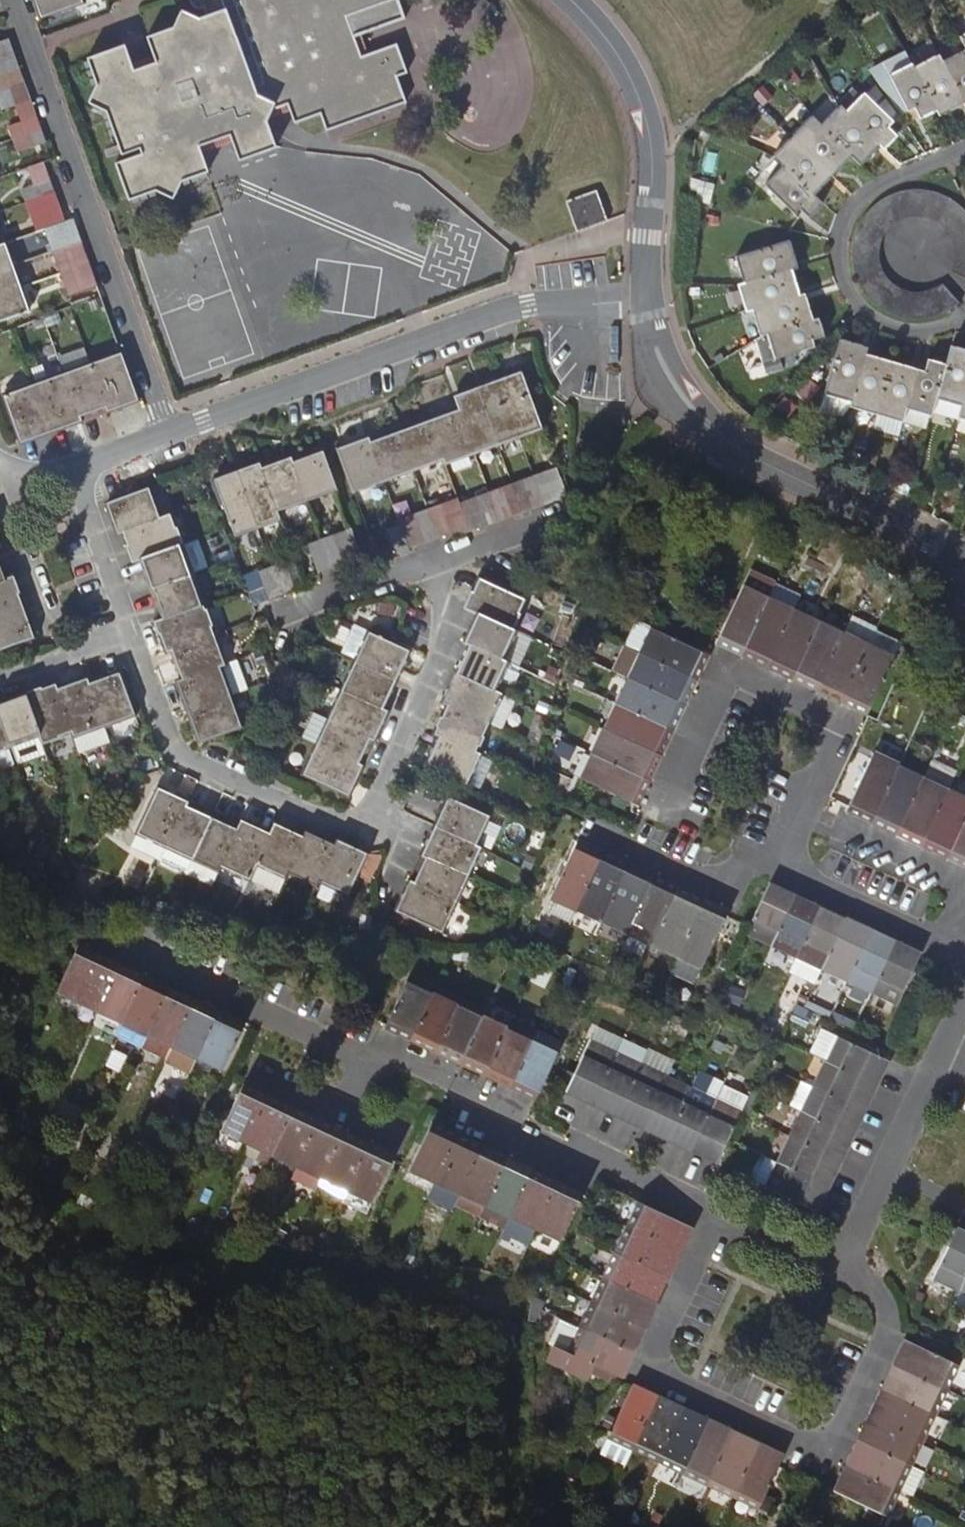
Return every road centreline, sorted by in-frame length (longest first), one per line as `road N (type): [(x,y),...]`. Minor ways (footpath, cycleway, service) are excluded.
road 1 (residential): [(828,1265),(876,1290),(890,1315),(889,1332),(831,1458),(645,1371),(715,1212)]
road 2 (residential): [(127,644),(161,740),(181,761),(312,819),(360,821),(438,658),(443,608),(427,563)]
road 3 (residential): [(637,292),(496,313),(171,435)]
road 4 (residential): [(171,435),(12,0)]
road 5 (residential): [(370,1053),(452,1085),(462,1117),(558,1161),(587,1153),(715,1212)]
road 6 (residential): [(964,146),(859,195),(835,233),(832,253),(840,292),(870,322),(911,333),(964,317)]
road 7 (residential): [(88,934),(339,1055),(370,1053)]
road 8 (residential): [(660,807),(720,671),(837,725)]
road 9 (residential): [(646,237),(652,150),(639,99),(617,56),(569,0)]
road 10 (residential): [(637,292),(643,365),(682,424),(727,456),(782,479)]
road 11 (residential): [(782,479),(693,400),(666,358),(648,294)]
road 12 (residential): [(586,831),(697,880),(752,865),(775,873)]
road 13 (residential): [(964,563),(782,479)]
road 14 (residential): [(945,938),(912,935),(775,873)]
road 15 (residential): [(69,471),(127,644)]
road 16 (residential): [(945,938),(948,885),(835,829)]
road 17 (residential): [(775,873),(837,725)]
road 18 (residential): [(280,616),(427,563)]
road 19 (residential): [(427,563),(571,509)]
road 20 (residential): [(0,681),(127,644)]
road 21 (residential): [(928,1052),(874,1170)]
road 22 (residential): [(715,1212),(828,1265)]

